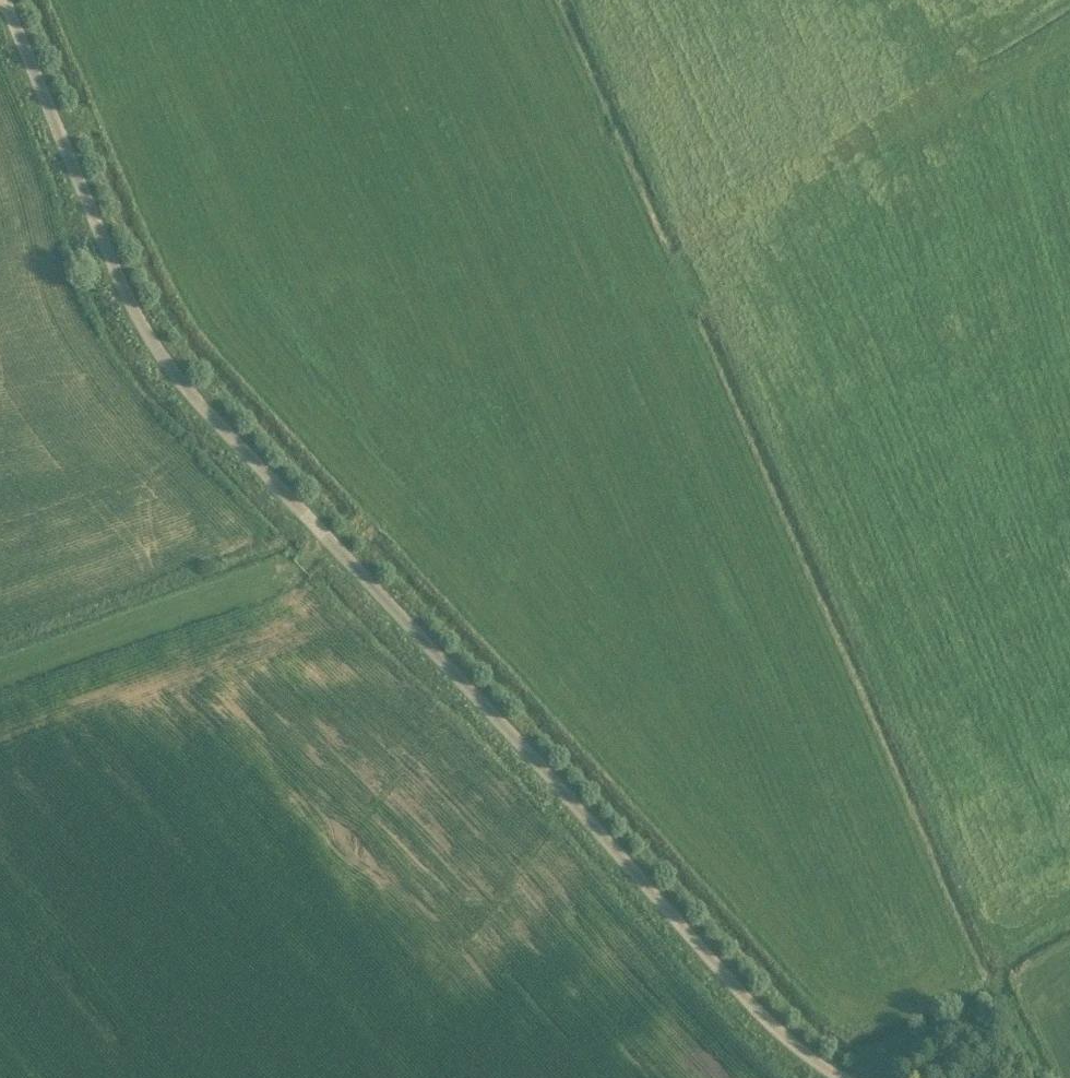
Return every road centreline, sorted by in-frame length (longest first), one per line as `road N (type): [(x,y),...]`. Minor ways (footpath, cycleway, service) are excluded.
road 1 (unclassified): [(921,1077),(807,1020),(154,364),(111,285),(3,0)]

